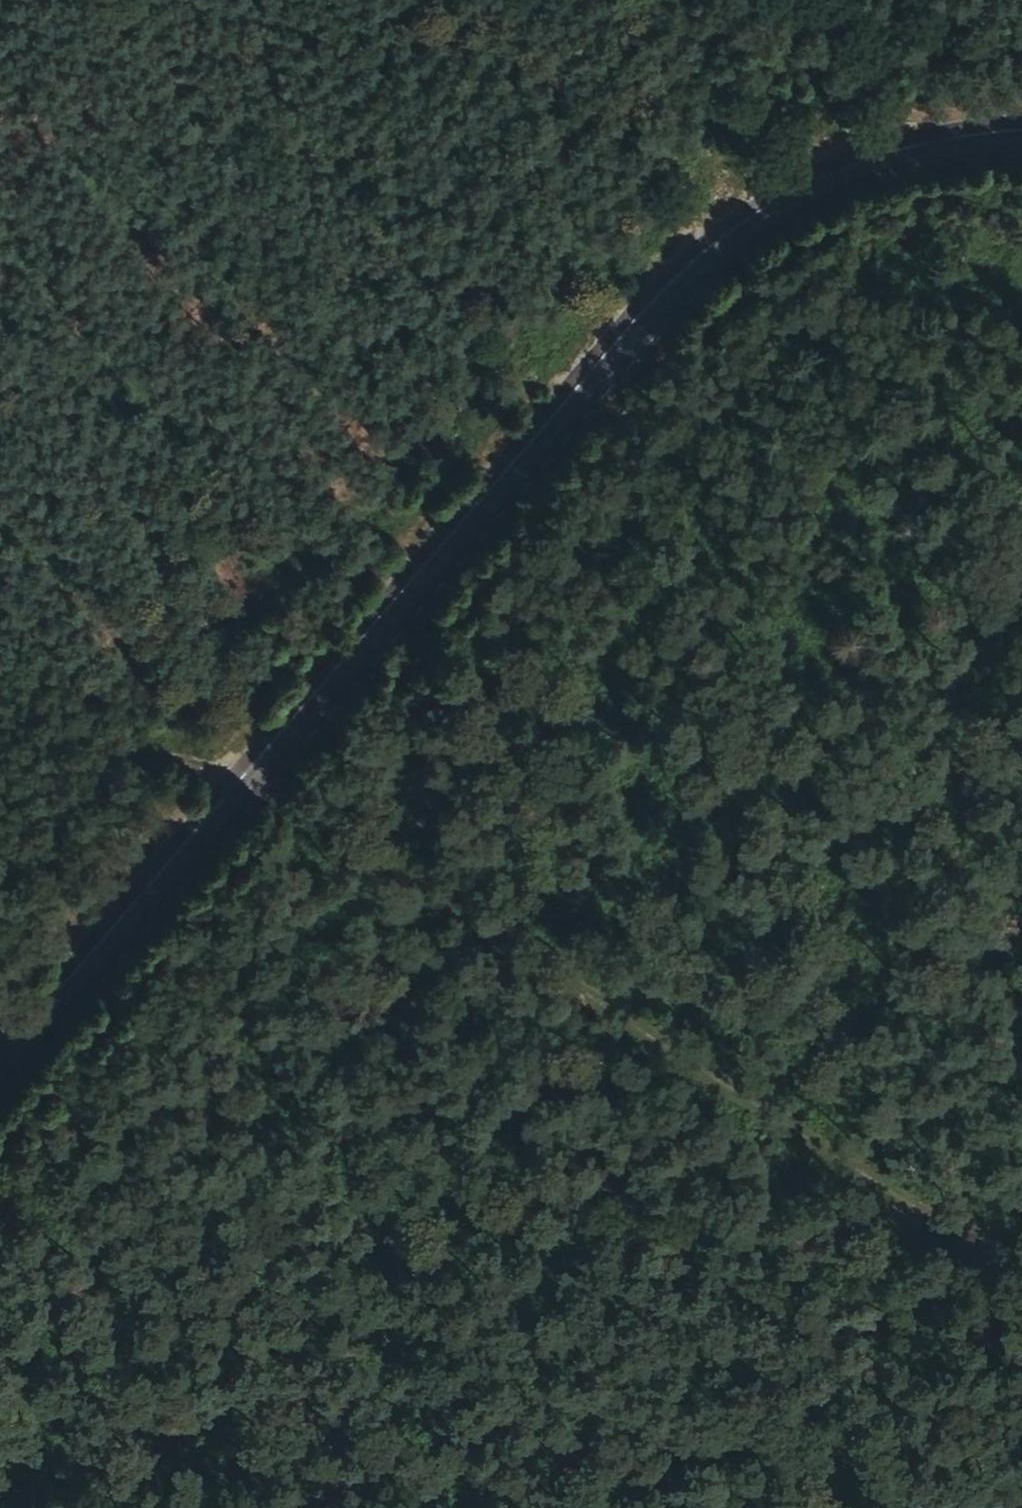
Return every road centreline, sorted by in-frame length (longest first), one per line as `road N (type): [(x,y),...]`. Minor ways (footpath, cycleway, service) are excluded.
road 1 (unclassified): [(1021,133),(949,135),(803,175),(629,297),(0,1054)]
road 2 (track): [(598,0),(690,80),(740,152),(761,204)]
road 3 (track): [(250,758),(0,707)]

